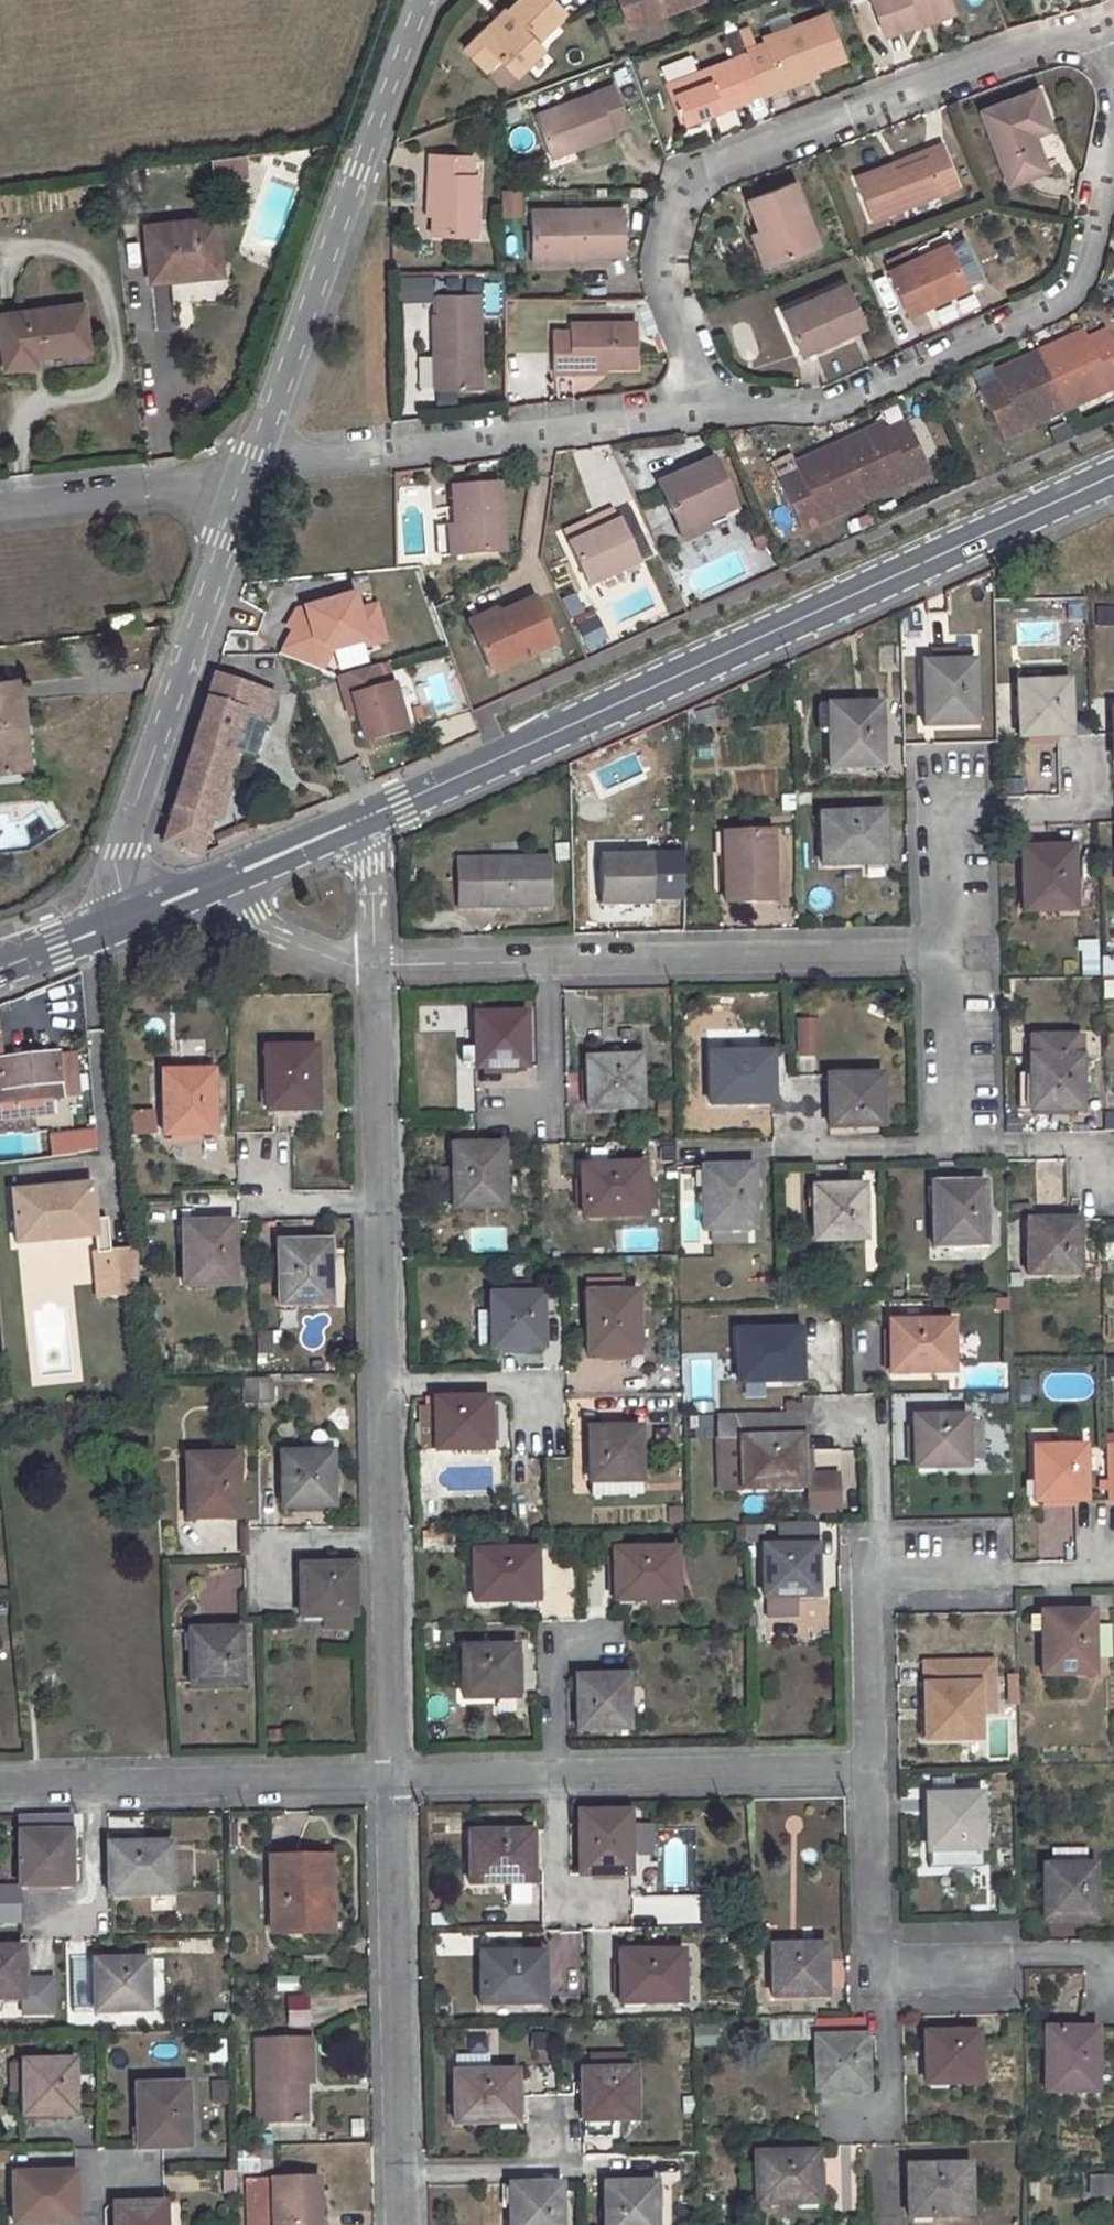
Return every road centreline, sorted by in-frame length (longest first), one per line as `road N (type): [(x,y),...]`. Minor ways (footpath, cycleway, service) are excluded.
road 1 (secondary): [(1113,474),(371,817)]
road 2 (residential): [(1091,28),(698,169),(660,262),(711,407)]
road 3 (residential): [(711,407),(827,404),(1069,292),(1113,97),(1091,28)]
road 4 (unclassified): [(254,468),(424,0)]
road 5 (unclassified): [(130,915),(123,849),(254,468)]
road 6 (residential): [(254,468),(711,407)]
road 7 (residential): [(547,959),(958,954)]
road 8 (residential): [(391,1771),(398,2170)]
road 9 (residential): [(1086,756),(1088,805),(953,809),(958,954)]
road 10 (residential): [(554,1767),(870,1758)]
road 11 (residential): [(94,1775),(391,1771)]
road 12 (residential): [(894,1973),(996,1971),(1020,1955),(1107,1956),(1110,2012)]
road 13 (residential): [(1101,1515),(1102,1571),(889,1575)]
road 14 (residential): [(0,501),(254,468)]
road 15 (residential): [(377,961),(381,1202)]
road 16 (residential): [(870,1758),(873,1973),(894,1973)]
road 17 (residential): [(387,1537),(391,1771)]
road 18 (residential): [(818,1419),(884,1417),(889,1575)]
road 19 (residential): [(94,1775),(96,1921),(25,1923)]
road 20 (residential): [(555,2109),(556,2168),(398,2170)]
road 21 (residential): [(384,1380),(544,1379),(545,1436)]
road 22 (residential): [(547,959),(550,1116),(497,1116)]
road 23 (residential): [(796,1100),(799,1142),(965,1142)]
road 24 (residential): [(889,1575),(866,1576),(870,1758)]
road 25 (residential): [(621,1901),(557,1903),(554,1767)]
road 26 (residential): [(833,2115),(888,2117),(894,1973)]
road 27 (residential): [(965,1142),(1098,1138),(1100,1201)]
road 28 (residential): [(247,1143),(250,1207),(381,1202)]
road 29 (residential): [(259,1605),(256,1542),(387,1537)]
road 30 (residential): [(207,881),(277,936),(377,961)]
road 31 (residential): [(958,954),(965,1142)]
road 32 (residential): [(381,1202),(384,1380)]
road 33 (secondary): [(371,817),(207,881)]
road 34 (residential): [(554,1767),(552,1646),(602,1645)]
road 35 (residential): [(377,961),(547,959)]
road 36 (residential): [(391,1771),(554,1767)]
road 37 (residential): [(384,1380),(387,1537)]
road 38 (residential): [(371,817),(377,961)]
road 39 (secondary): [(130,915),(0,962)]
road 40 (residential): [(152,2168),(87,2170),(88,2224)]

